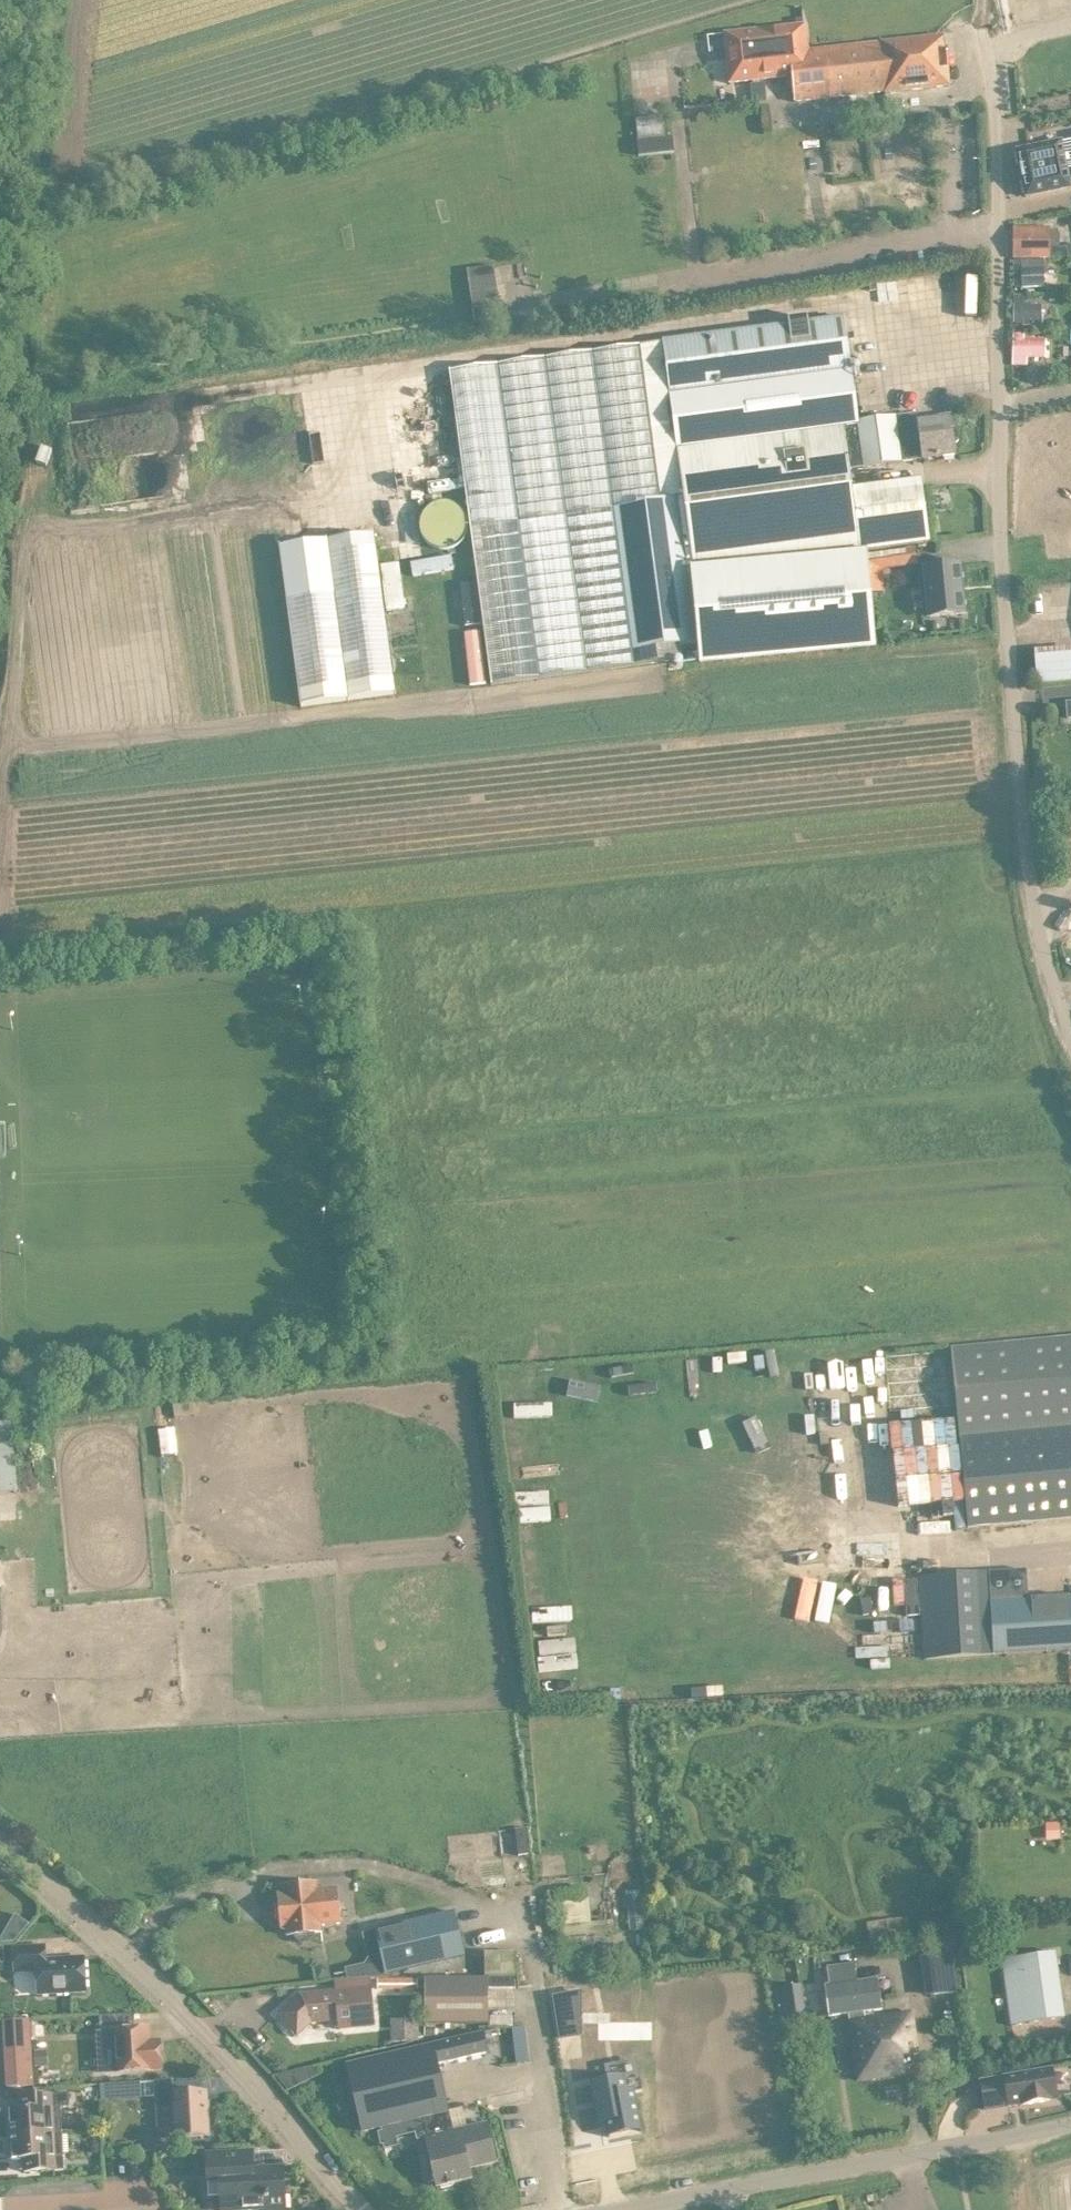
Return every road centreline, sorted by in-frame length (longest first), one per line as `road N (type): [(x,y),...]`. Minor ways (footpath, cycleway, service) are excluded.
road 1 (residential): [(1070,1046),(1029,911),(1006,797),(993,210),(980,9)]
road 2 (residential): [(366,2209),(151,1976),(0,1843)]
road 3 (unclassified): [(616,2209),(1070,2119)]
road 4 (residential): [(153,2196),(0,2208)]

